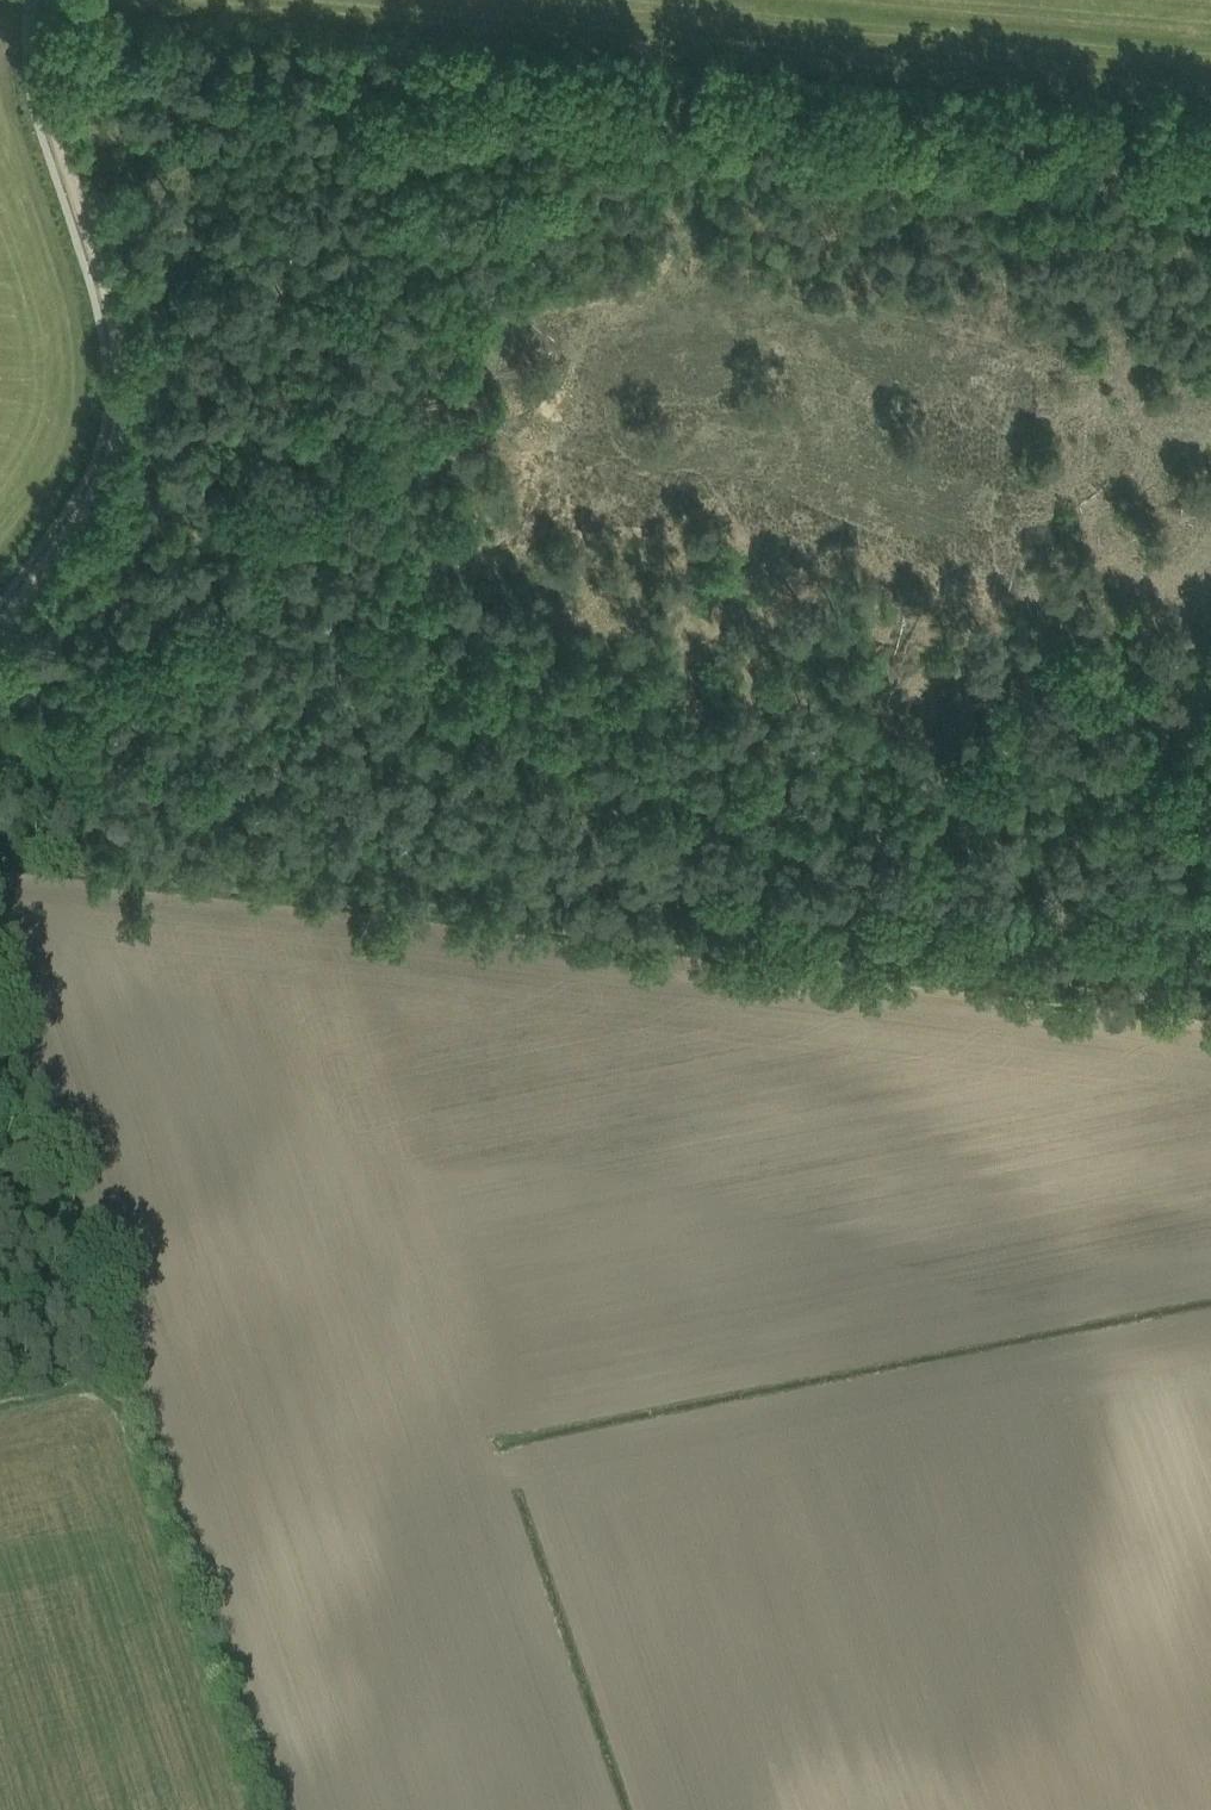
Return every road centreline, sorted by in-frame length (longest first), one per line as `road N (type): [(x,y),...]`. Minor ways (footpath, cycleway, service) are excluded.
road 1 (track): [(30,35),(1210,137)]
road 2 (track): [(0,612),(107,450),(117,377),(98,282),(47,127),(30,35)]

